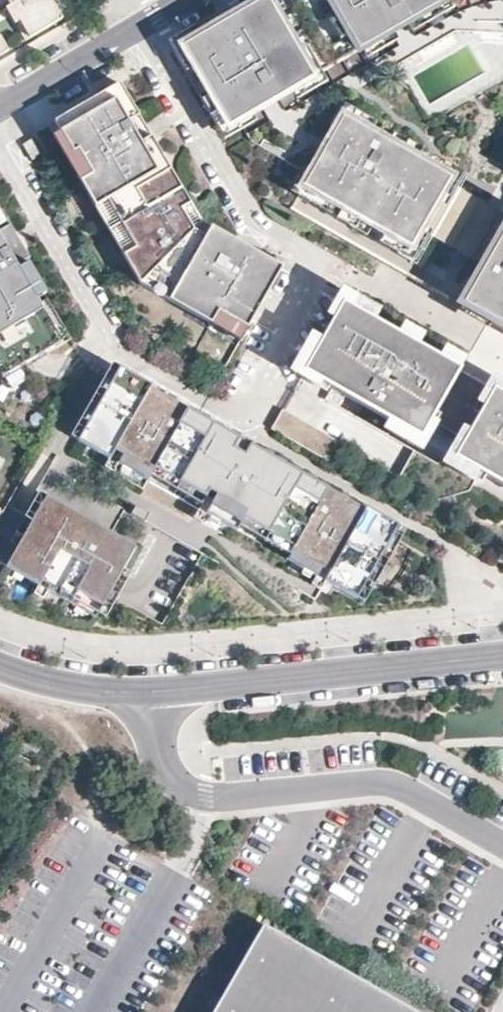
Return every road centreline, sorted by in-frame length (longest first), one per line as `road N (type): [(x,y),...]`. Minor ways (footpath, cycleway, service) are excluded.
road 1 (residential): [(333,264),(249,415),(121,344),(0,143)]
road 2 (residential): [(152,691),(159,761),(205,794),(383,782),(502,845)]
road 3 (residential): [(502,656),(152,691)]
road 4 (residential): [(132,28),(223,193),(333,264)]
road 5 (residential): [(502,353),(333,264)]
road 6 (residential): [(152,691),(81,692),(0,666)]
road 7 (residential): [(0,104),(132,28)]

